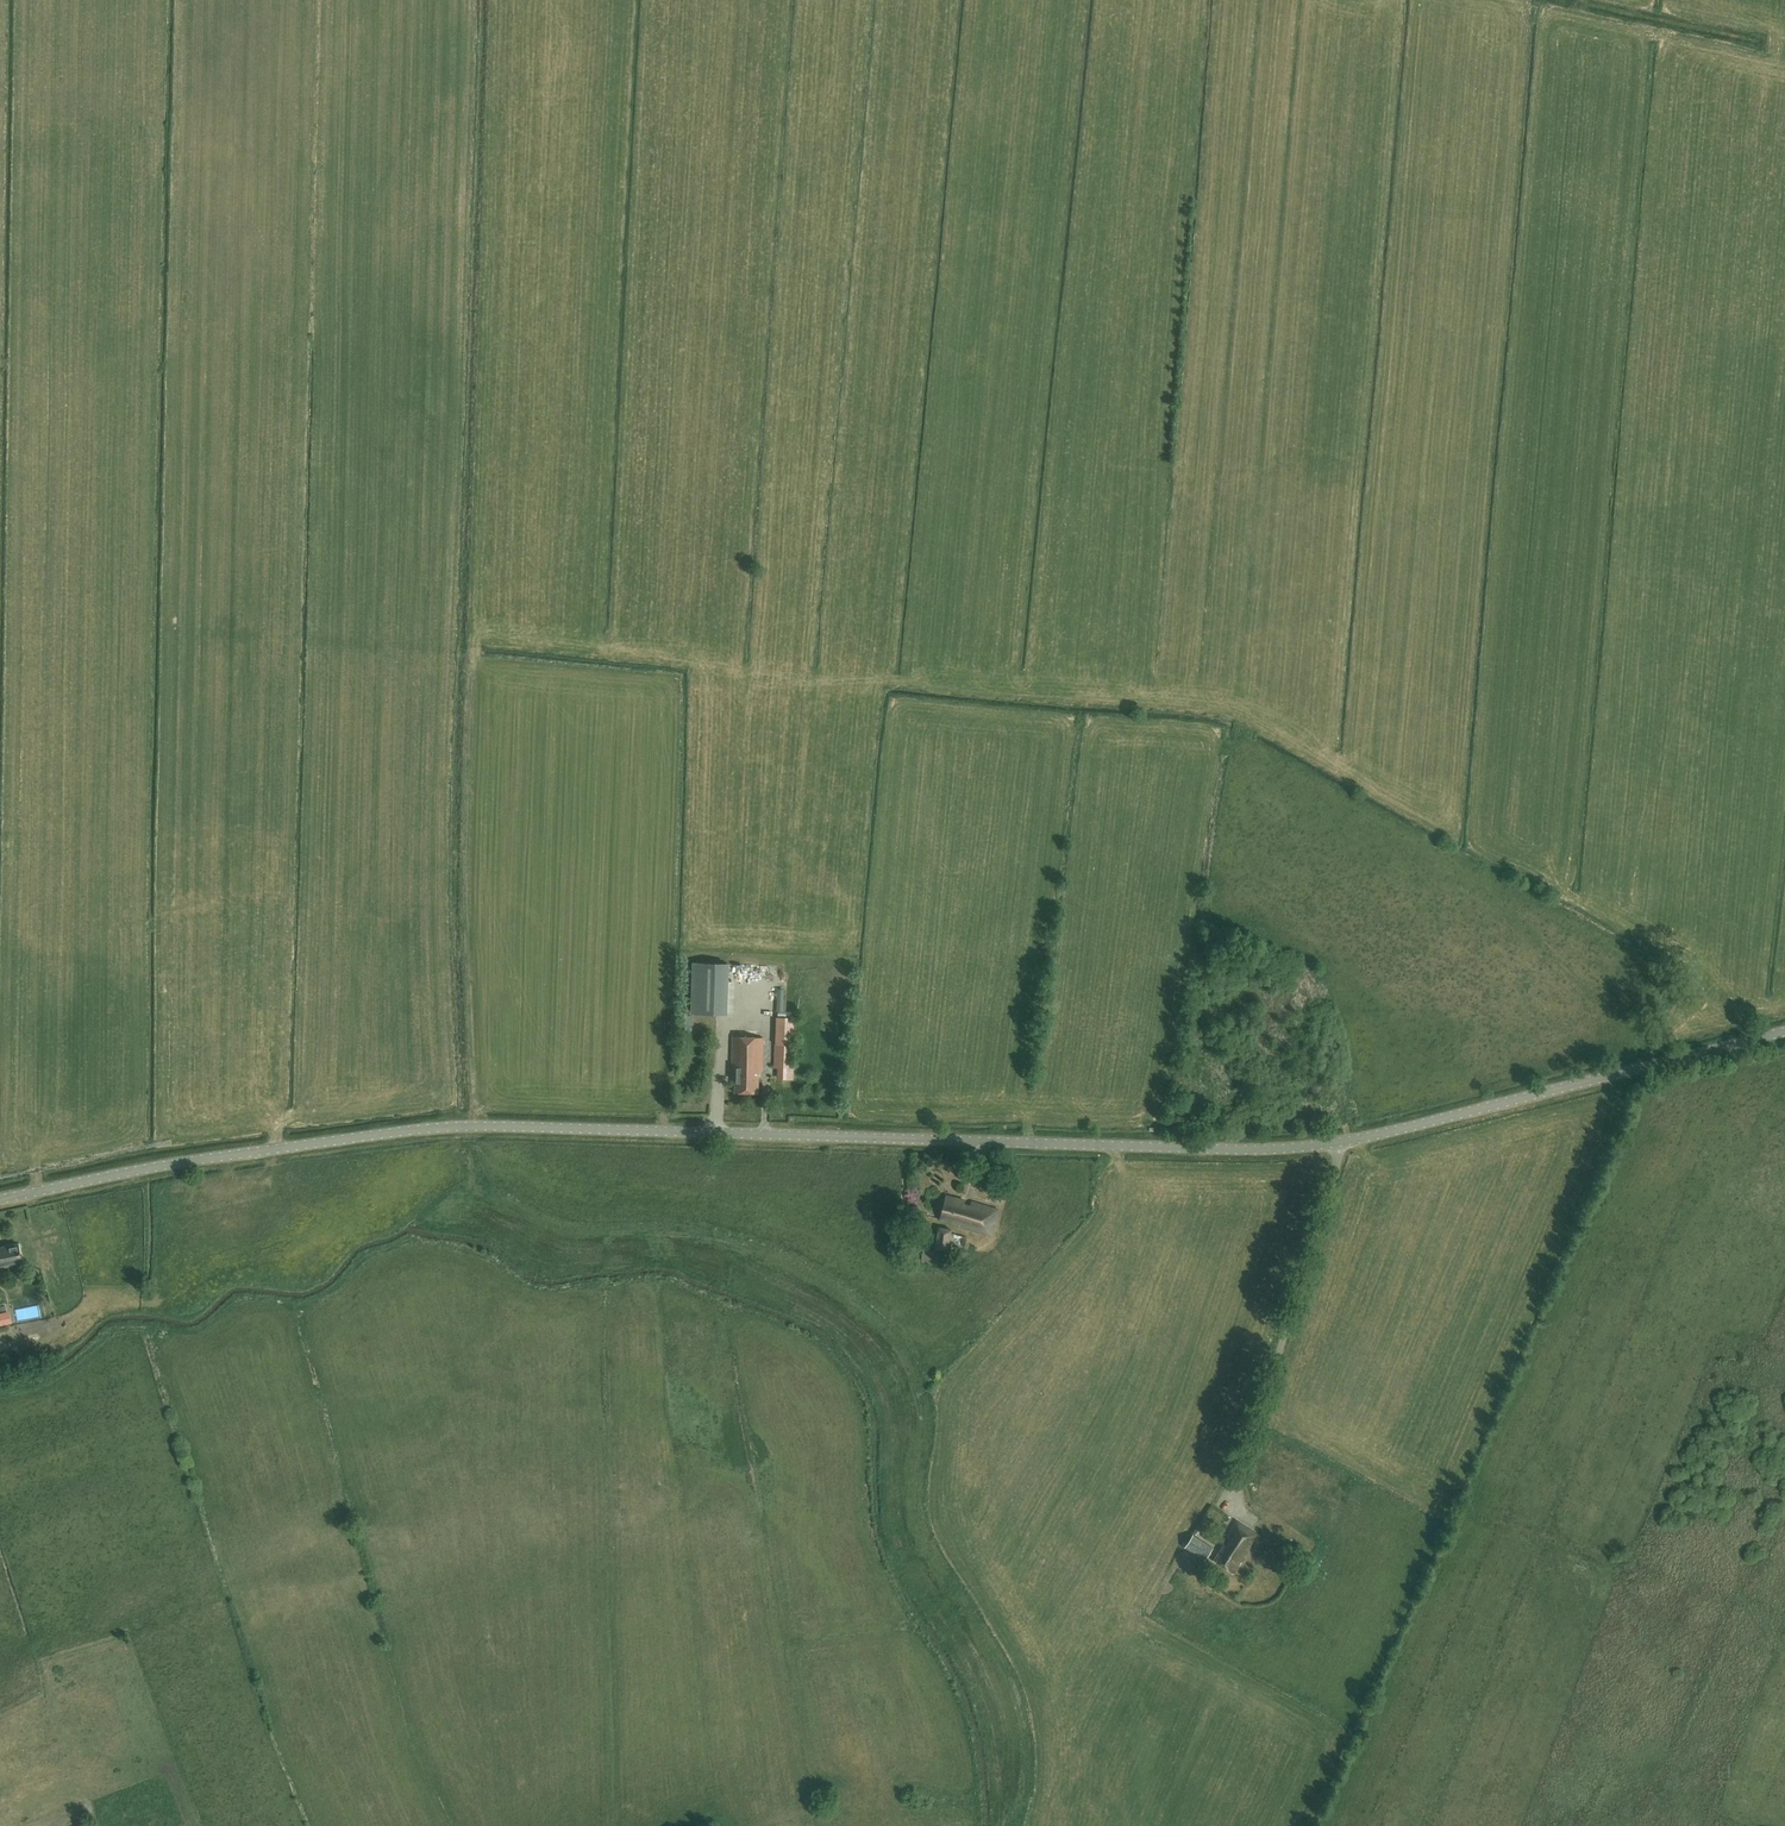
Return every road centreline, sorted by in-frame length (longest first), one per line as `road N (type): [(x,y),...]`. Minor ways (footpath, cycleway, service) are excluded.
road 1 (tertiary): [(0,1198),(126,1171),(450,1126),(1318,1144),(1784,1030)]

